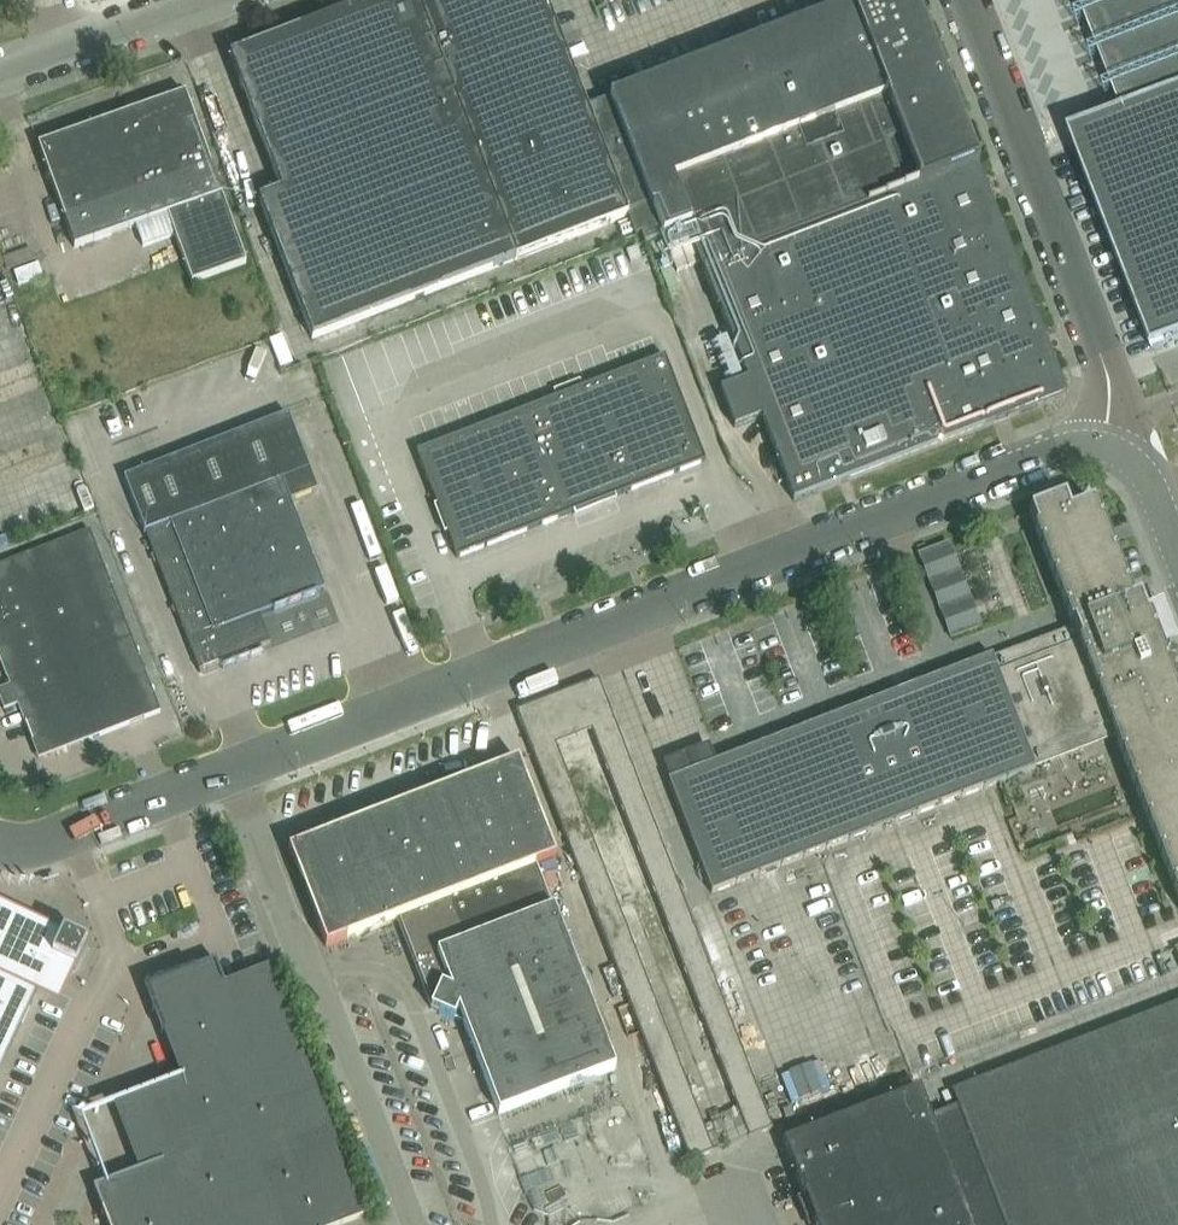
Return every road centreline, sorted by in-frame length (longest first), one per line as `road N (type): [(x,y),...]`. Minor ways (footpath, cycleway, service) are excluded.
road 1 (unclassified): [(0,844),(68,833),(1064,448),(1112,449)]
road 2 (unclassified): [(1112,449),(1119,421),(1112,387),(964,0)]
road 3 (unclassified): [(0,74),(211,0)]
road 4 (unclassified): [(1177,554),(1143,469),(1112,449)]

